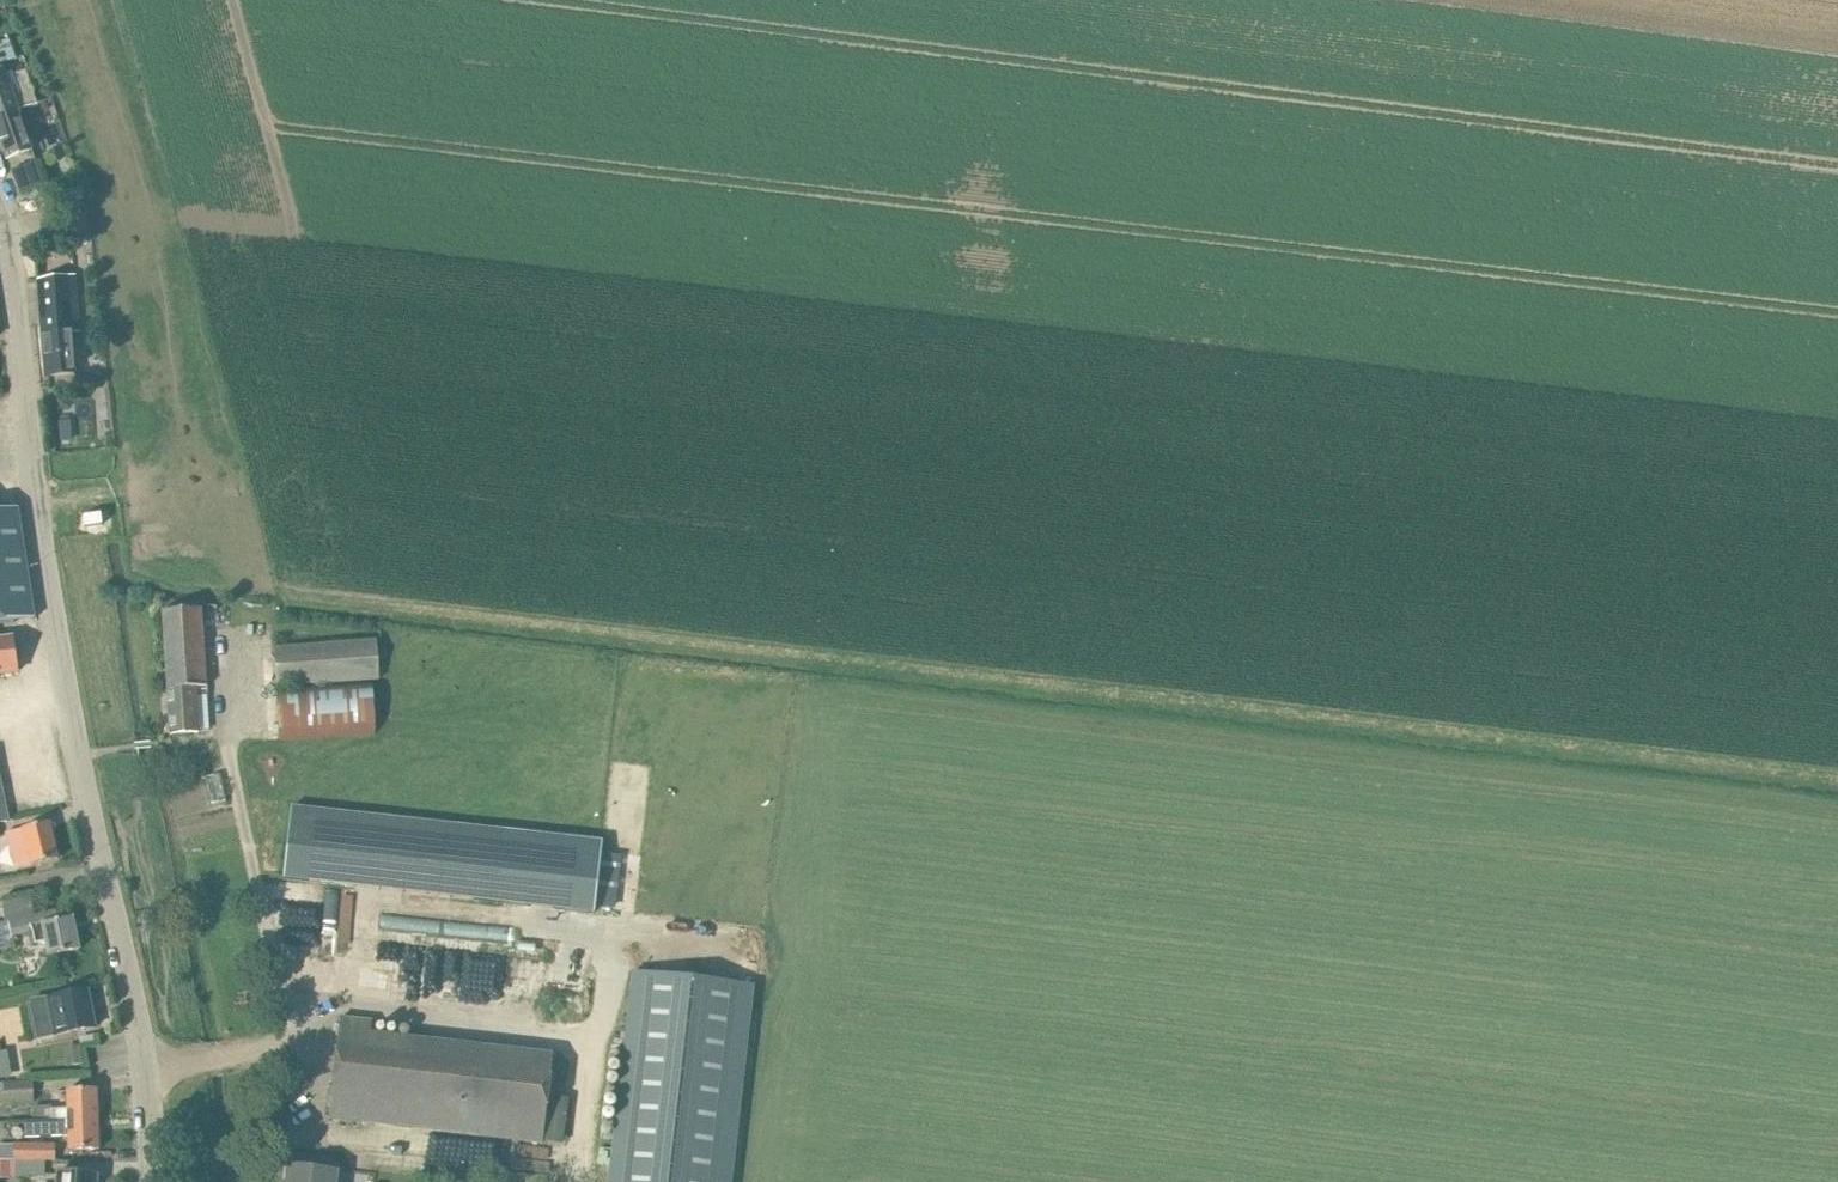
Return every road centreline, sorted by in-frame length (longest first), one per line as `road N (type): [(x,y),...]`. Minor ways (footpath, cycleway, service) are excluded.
road 1 (unclassified): [(152,1181),(136,1001),(71,729),(39,538),(15,273),(0,209)]

